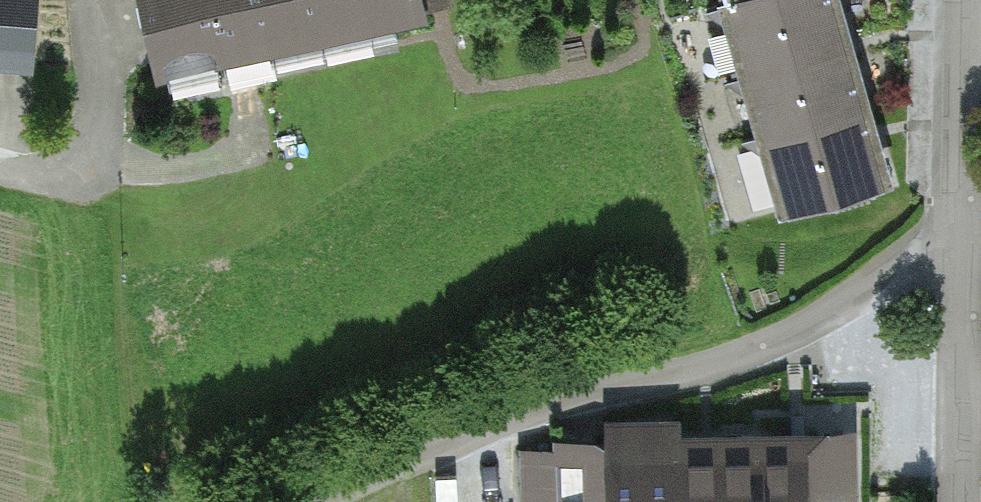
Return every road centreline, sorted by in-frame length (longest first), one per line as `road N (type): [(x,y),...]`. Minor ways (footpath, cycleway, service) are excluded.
road 1 (residential): [(335,501),(544,416),(757,355),(962,243)]
road 2 (residential): [(0,169),(57,183),(106,135),(90,0)]
road 3 (unclassified): [(967,0),(962,243)]
road 4 (unclassified): [(962,243),(959,405)]

